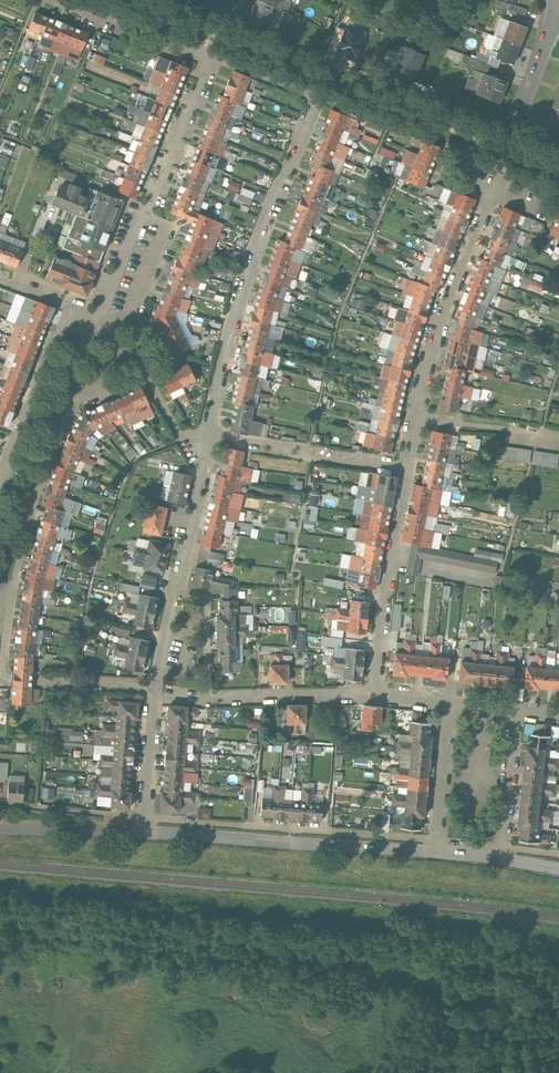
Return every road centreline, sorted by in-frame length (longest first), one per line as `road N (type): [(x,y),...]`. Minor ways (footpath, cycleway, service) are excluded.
road 1 (track): [(0,920),(457,965)]
road 2 (residential): [(209,435),(242,290),(314,95)]
road 3 (residential): [(434,853),(143,833)]
road 4 (residential): [(106,301),(212,58)]
road 5 (residential): [(419,417),(457,283),(502,171)]
road 6 (residential): [(373,695),(409,465)]
road 7 (residential): [(153,688),(212,698),(373,695)]
road 8 (residential): [(209,435),(409,465)]
road 9 (residential): [(73,308),(0,485)]
road 10 (residential): [(13,597),(54,435)]
road 11 (residential): [(174,592),(209,435)]
road 12 (residential): [(174,592),(206,601),(207,676),(156,672)]
road 13 (residential): [(434,853),(449,700)]
road 14 (residential): [(505,861),(518,708)]
road 15 (residential): [(143,833),(153,688)]
road 16 (residential): [(143,833),(0,830)]
road 17 (residential): [(419,417),(558,436)]
road 18 (residential): [(153,688),(31,681)]

